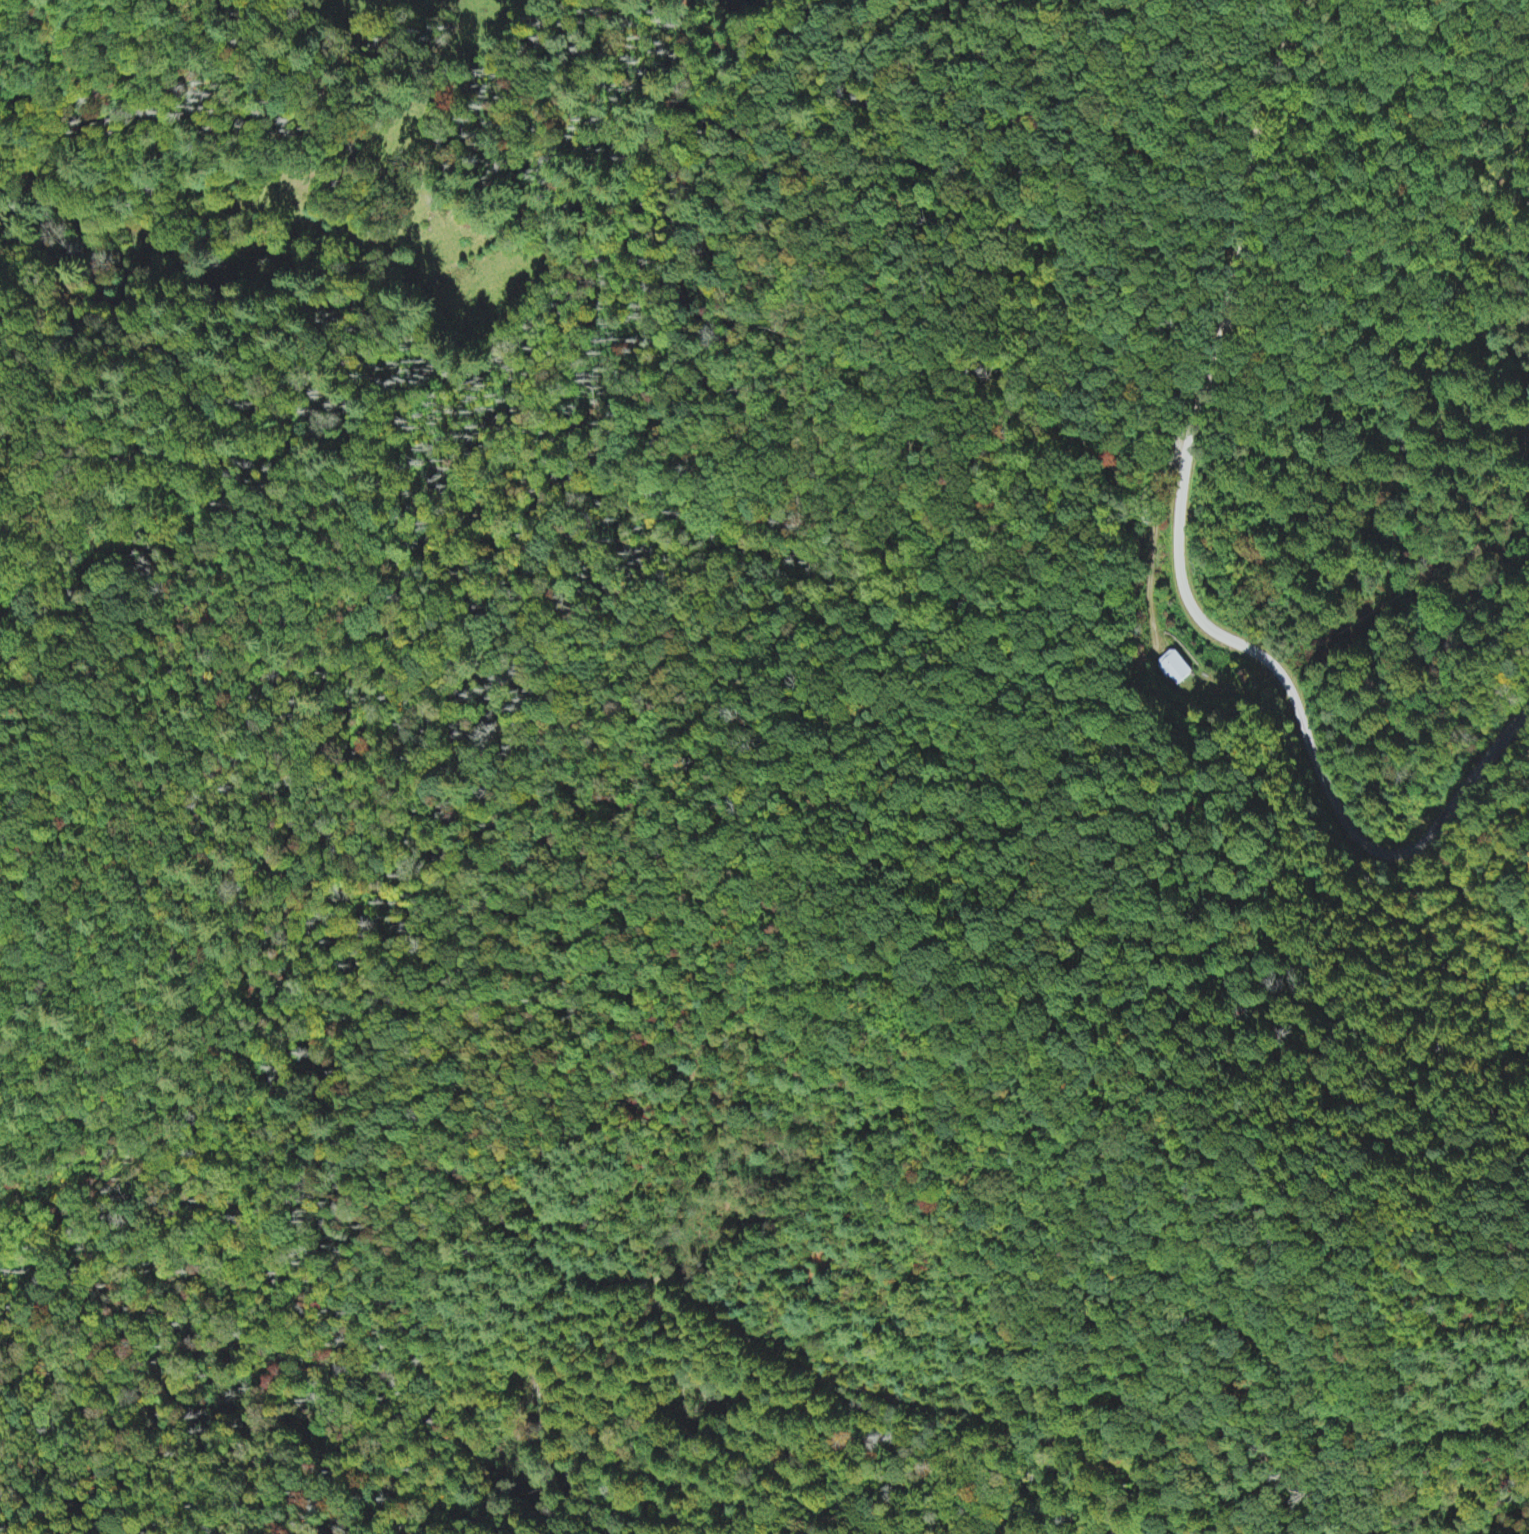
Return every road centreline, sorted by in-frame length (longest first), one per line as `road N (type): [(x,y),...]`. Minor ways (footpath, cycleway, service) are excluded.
road 1 (residential): [(1528,704),(1413,844),(1336,828),(1268,672),(1185,625),(1169,599),(1175,453)]
road 2 (residential): [(1175,453),(1277,0)]

